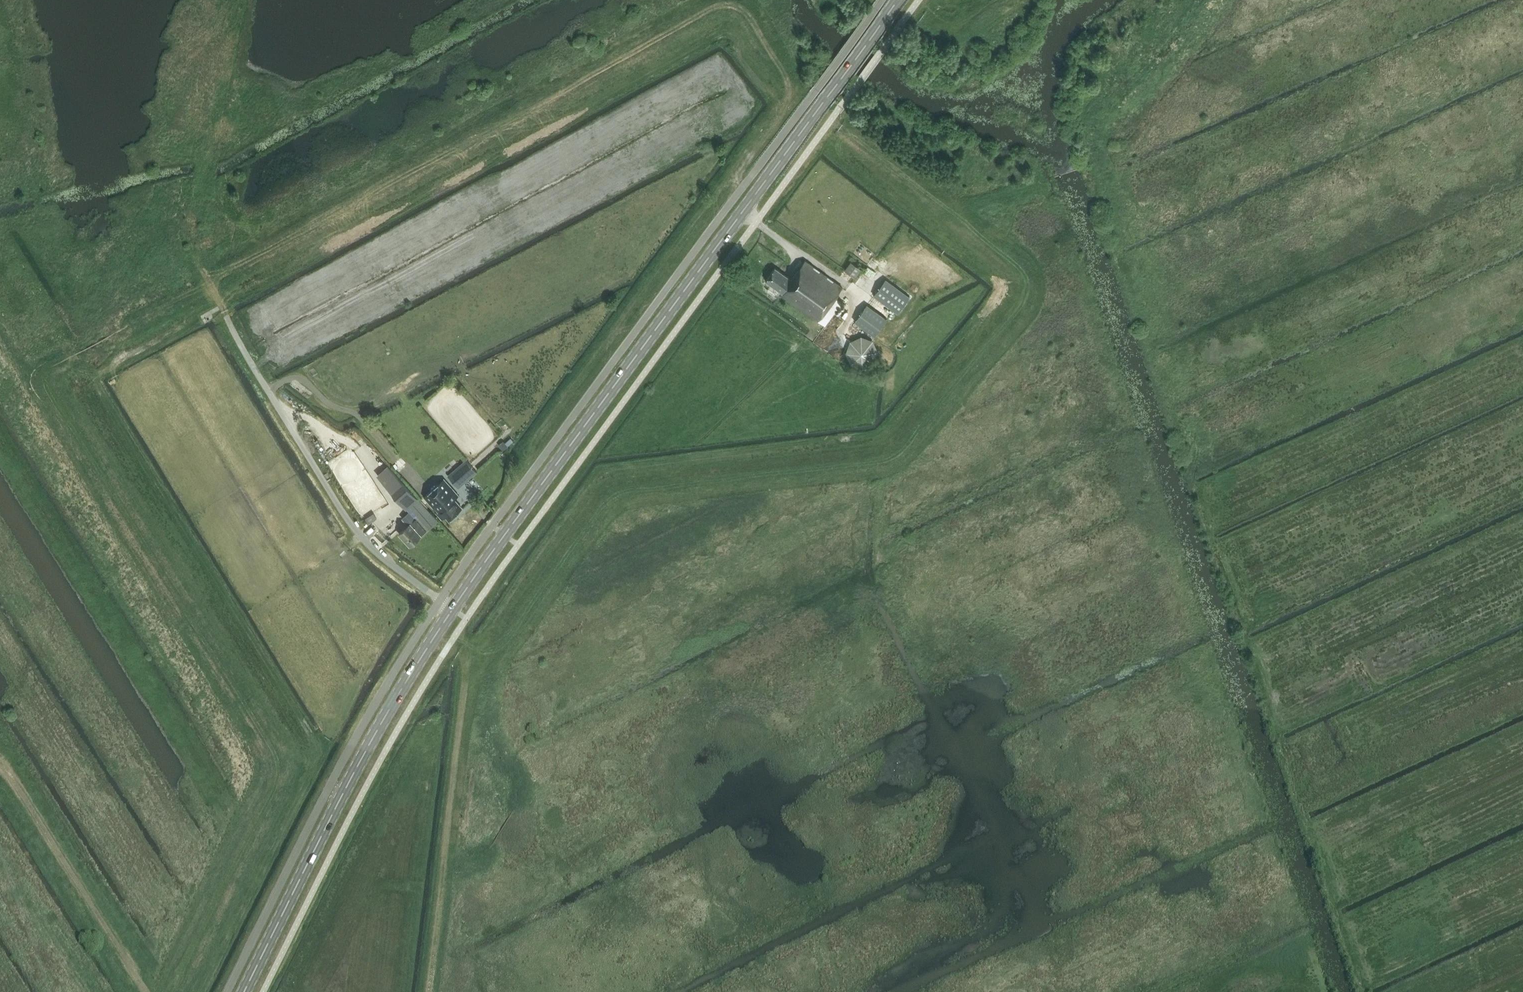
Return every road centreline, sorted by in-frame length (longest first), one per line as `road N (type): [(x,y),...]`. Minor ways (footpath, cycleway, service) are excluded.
road 1 (primary): [(452,608),(897,0)]
road 2 (primary): [(243,991),(358,762),(452,608)]
road 3 (unclassified): [(452,608),(382,557),(344,516),(225,315)]
road 4 (track): [(148,991),(0,753)]

